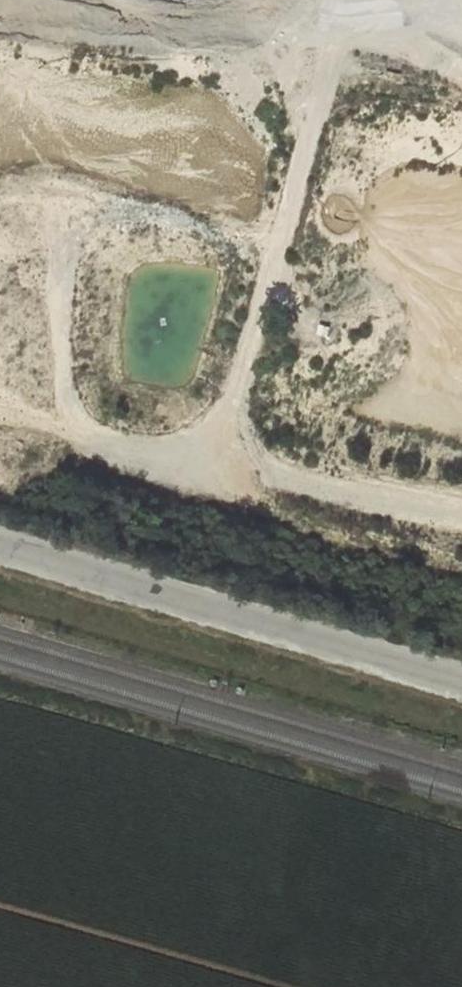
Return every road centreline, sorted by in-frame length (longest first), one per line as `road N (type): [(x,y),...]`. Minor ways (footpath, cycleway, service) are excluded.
road 1 (track): [(0,603),(461,737)]

